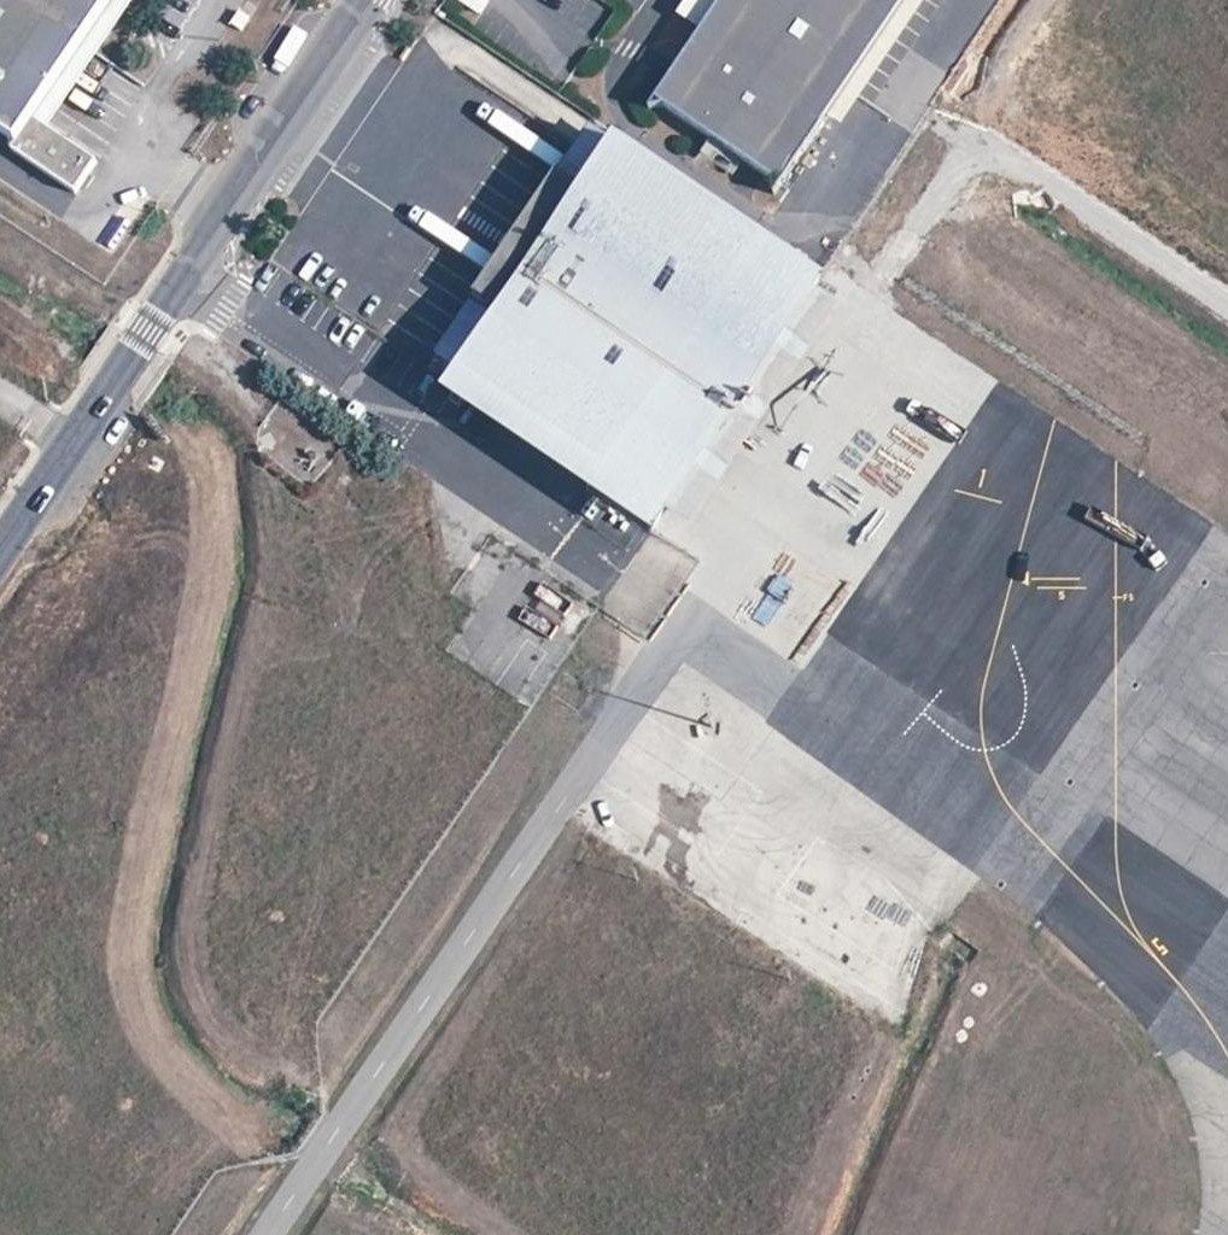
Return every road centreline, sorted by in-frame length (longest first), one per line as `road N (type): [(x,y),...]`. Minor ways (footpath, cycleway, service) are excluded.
road 1 (unclassified): [(0,552),(369,0)]

